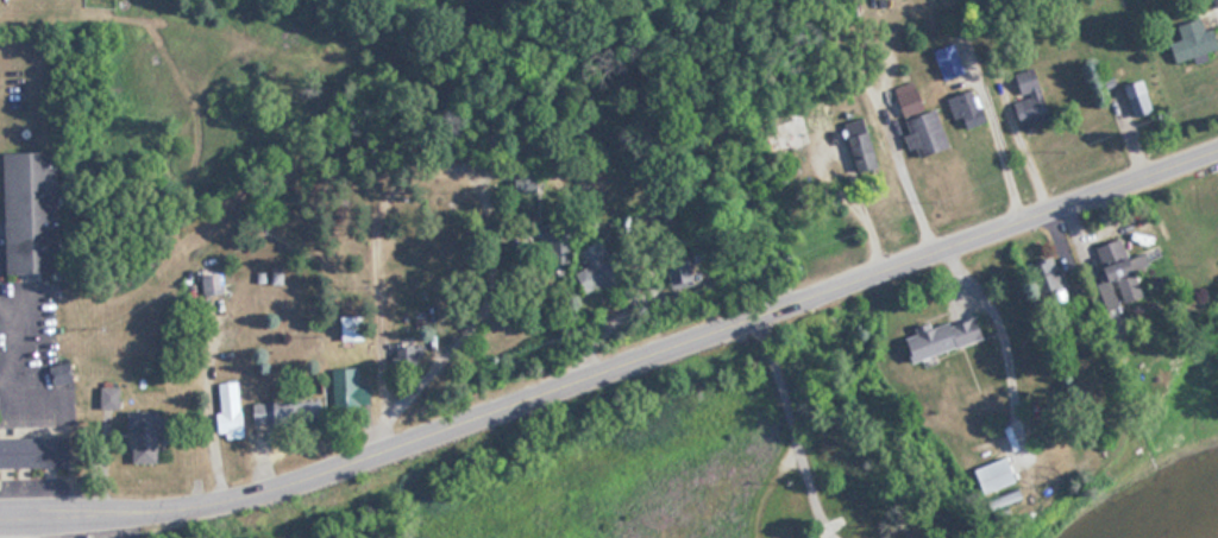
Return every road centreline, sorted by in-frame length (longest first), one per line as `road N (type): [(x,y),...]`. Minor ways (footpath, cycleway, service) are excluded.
road 1 (tertiary): [(1217,148),(228,504),(134,519),(0,519)]

